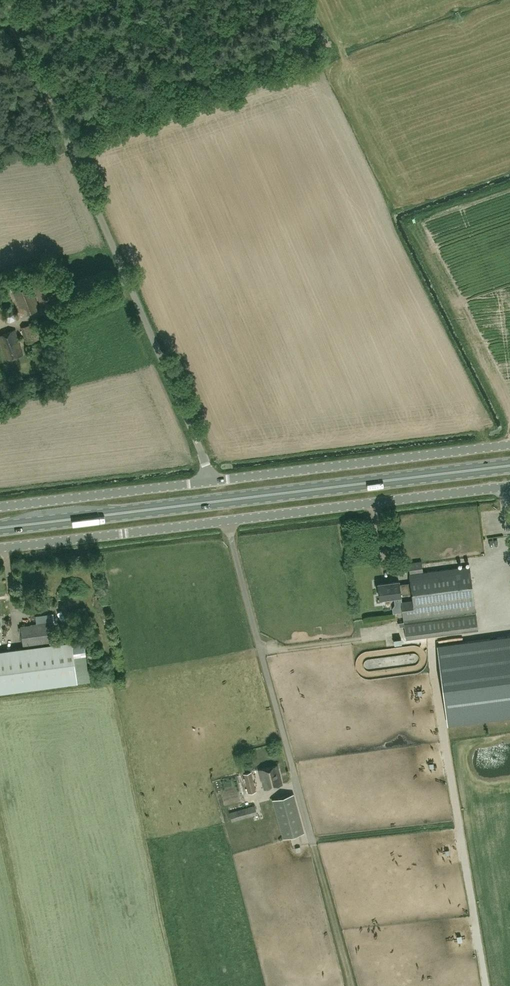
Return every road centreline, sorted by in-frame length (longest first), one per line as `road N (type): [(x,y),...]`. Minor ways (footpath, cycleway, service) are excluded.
road 1 (unclassified): [(213,480),(2,0)]
road 2 (unclassified): [(509,485),(0,547)]
road 3 (primary): [(509,465),(0,526)]
road 4 (unclassified): [(213,480),(509,444)]
road 5 (unclassified): [(0,506),(213,480)]
road 6 (track): [(350,985),(311,840)]

